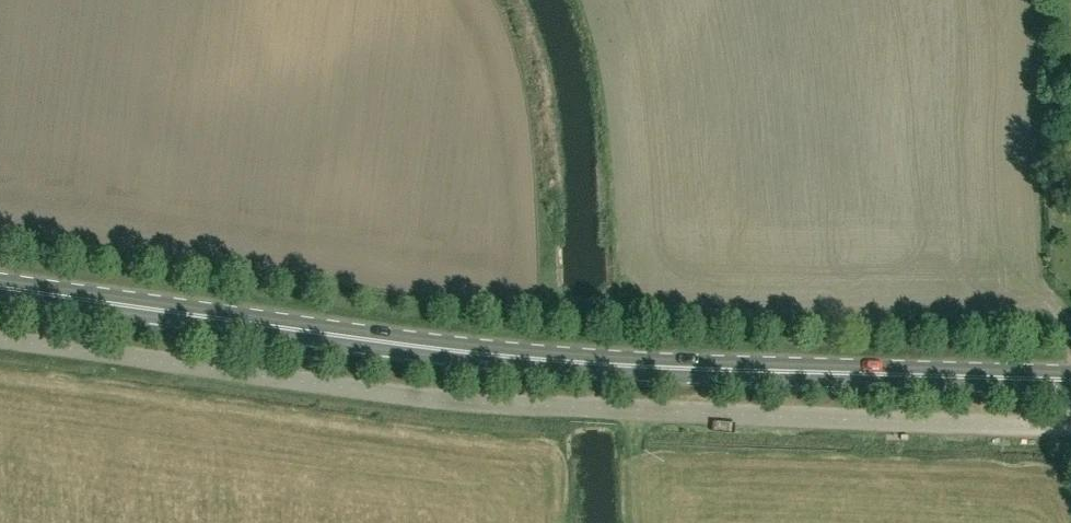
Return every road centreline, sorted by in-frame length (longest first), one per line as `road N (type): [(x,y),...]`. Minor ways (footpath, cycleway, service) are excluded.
road 1 (primary): [(1070,379),(487,355),(0,287)]
road 2 (unclassified): [(1070,426),(461,403),(0,338)]

